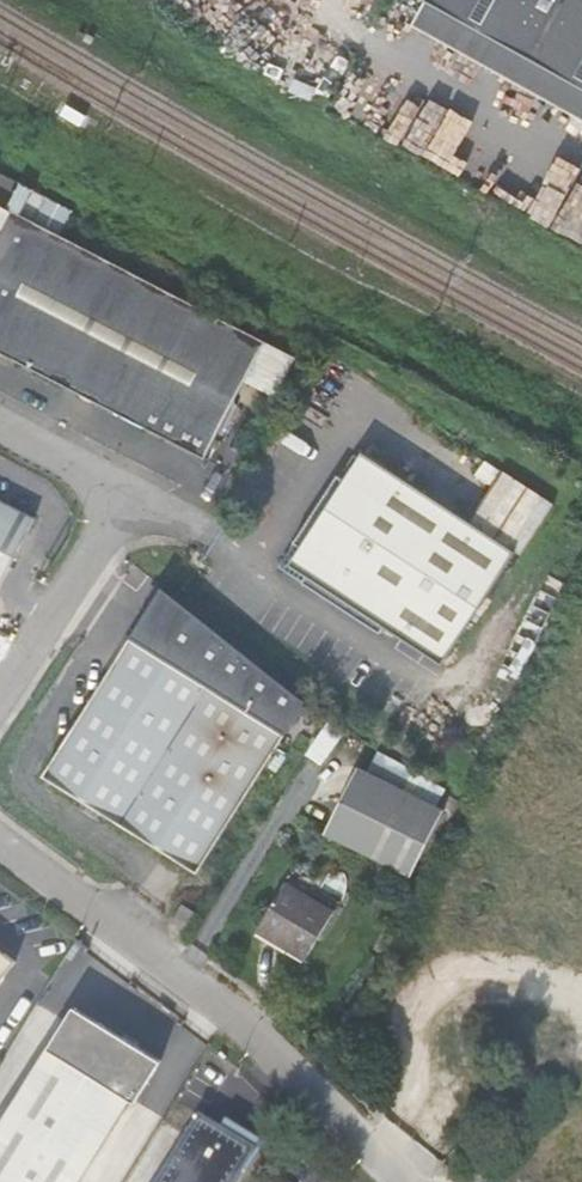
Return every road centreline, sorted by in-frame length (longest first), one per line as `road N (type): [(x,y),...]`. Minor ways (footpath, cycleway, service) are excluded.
road 1 (unclassified): [(396,1181),(375,1154),(0,852)]
road 2 (unclassified): [(0,681),(121,503),(0,437)]

